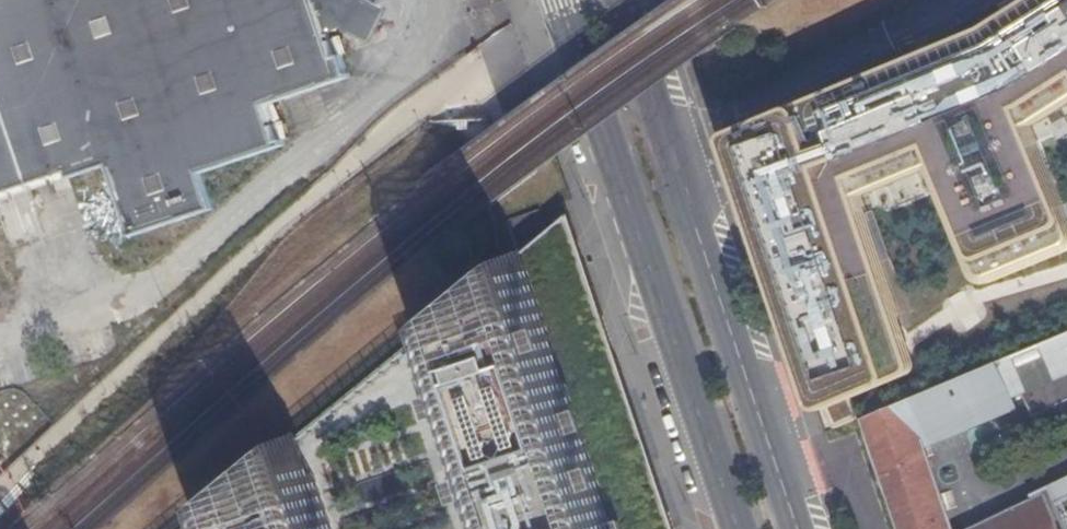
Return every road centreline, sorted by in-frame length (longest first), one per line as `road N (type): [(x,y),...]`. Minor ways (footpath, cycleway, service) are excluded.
road 1 (primary): [(545,0),(733,528)]
road 2 (primary): [(797,528),(622,0)]

